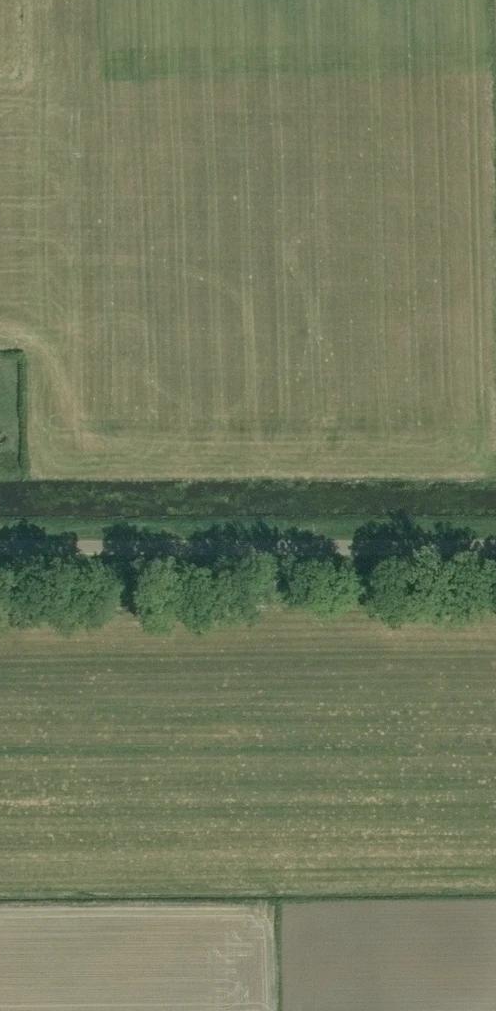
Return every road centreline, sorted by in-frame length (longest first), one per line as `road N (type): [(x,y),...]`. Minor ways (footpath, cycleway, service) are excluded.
road 1 (unclassified): [(0,551),(495,548)]

